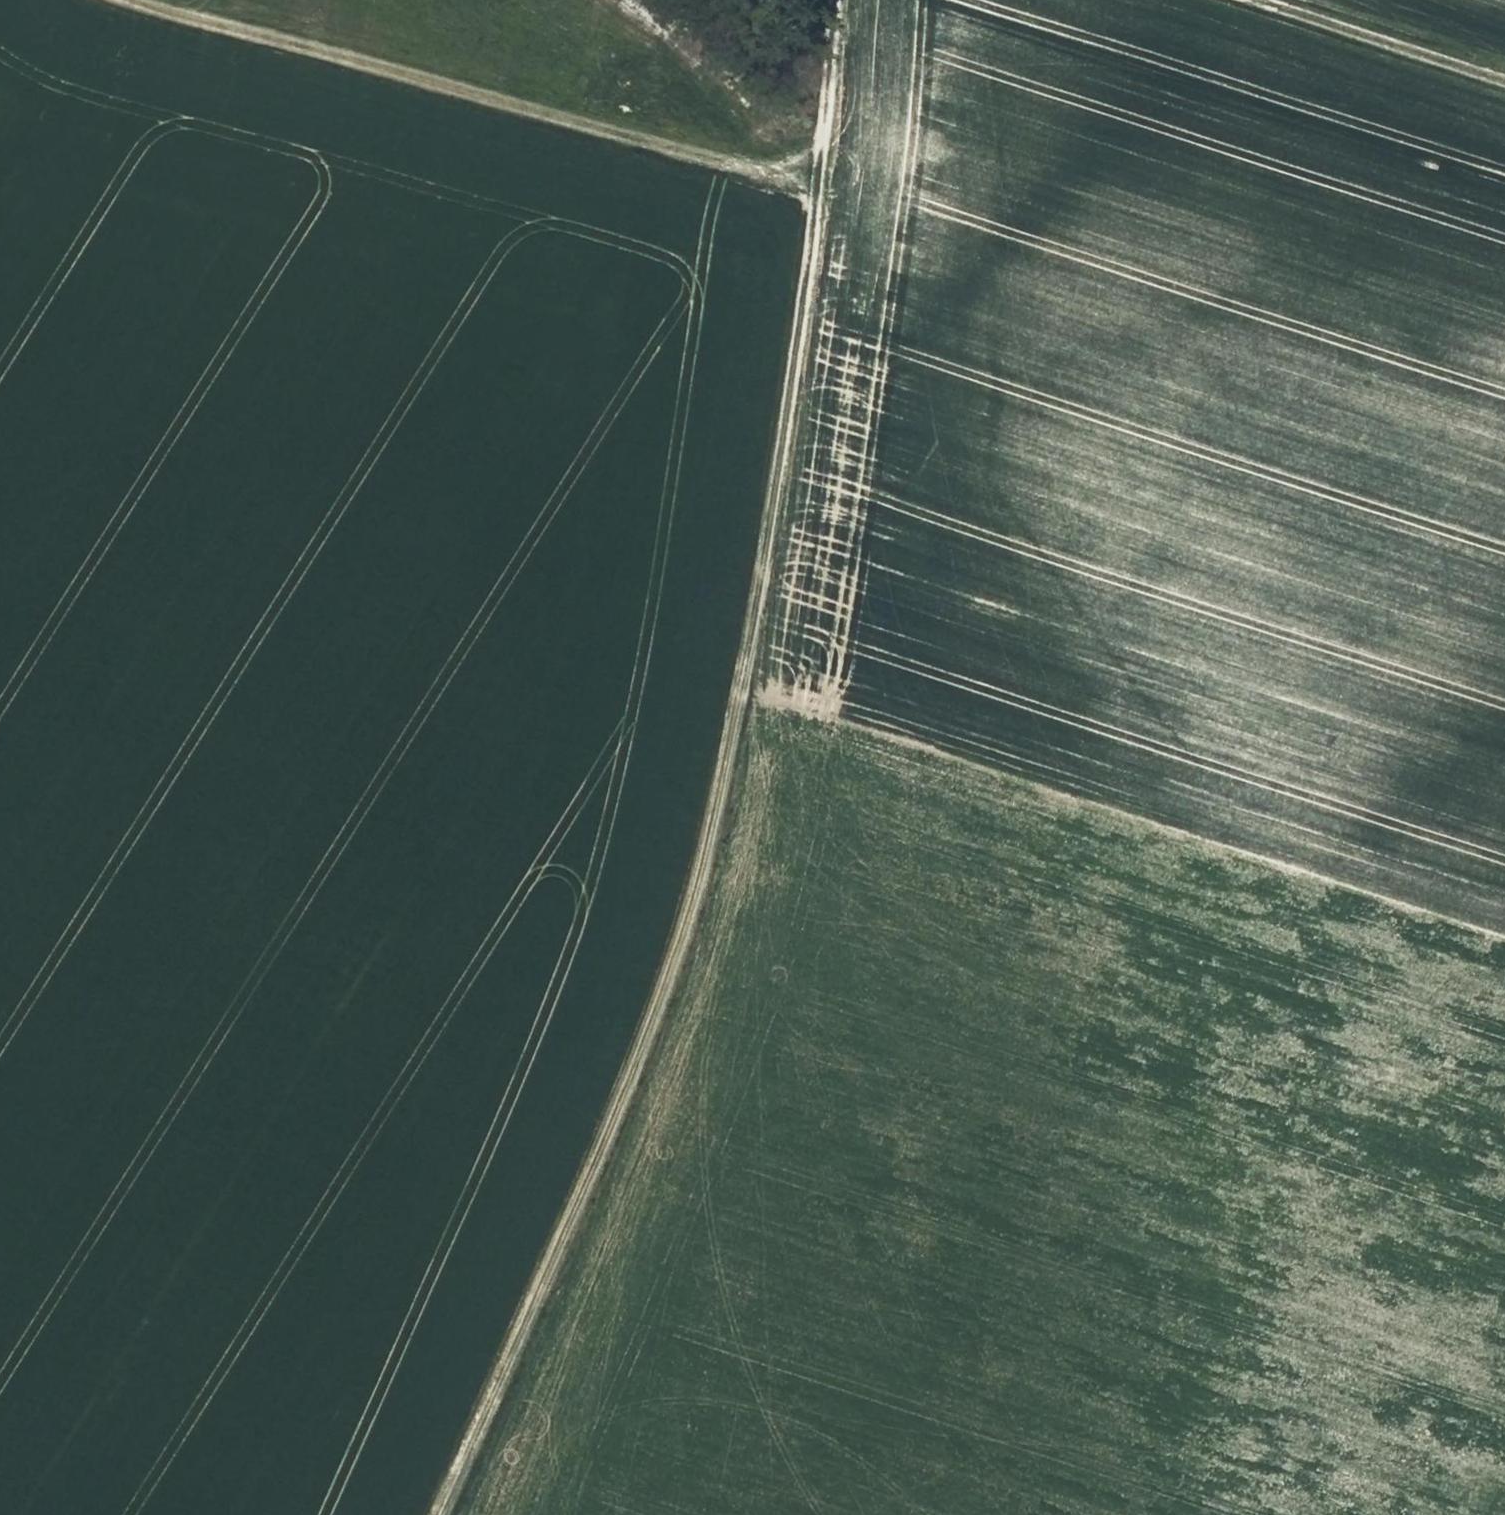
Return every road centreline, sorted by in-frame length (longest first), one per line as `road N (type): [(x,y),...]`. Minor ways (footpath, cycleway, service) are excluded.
road 1 (track): [(833,0),(810,192),(715,774),(645,993),(416,1514)]
road 2 (track): [(810,192),(133,0)]
road 3 (track): [(1504,76),(1268,0)]

